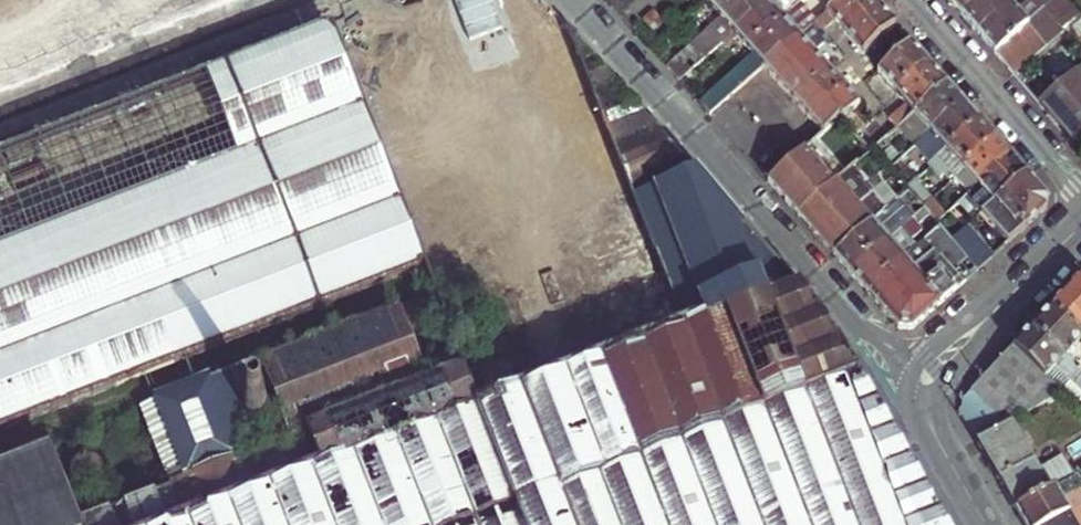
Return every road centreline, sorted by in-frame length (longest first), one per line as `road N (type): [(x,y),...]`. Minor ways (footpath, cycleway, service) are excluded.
road 1 (residential): [(914,389),(578,0)]
road 2 (residential): [(919,0),(1080,193)]
road 3 (residential): [(1080,225),(914,389)]
road 4 (residential): [(988,524),(914,389)]

